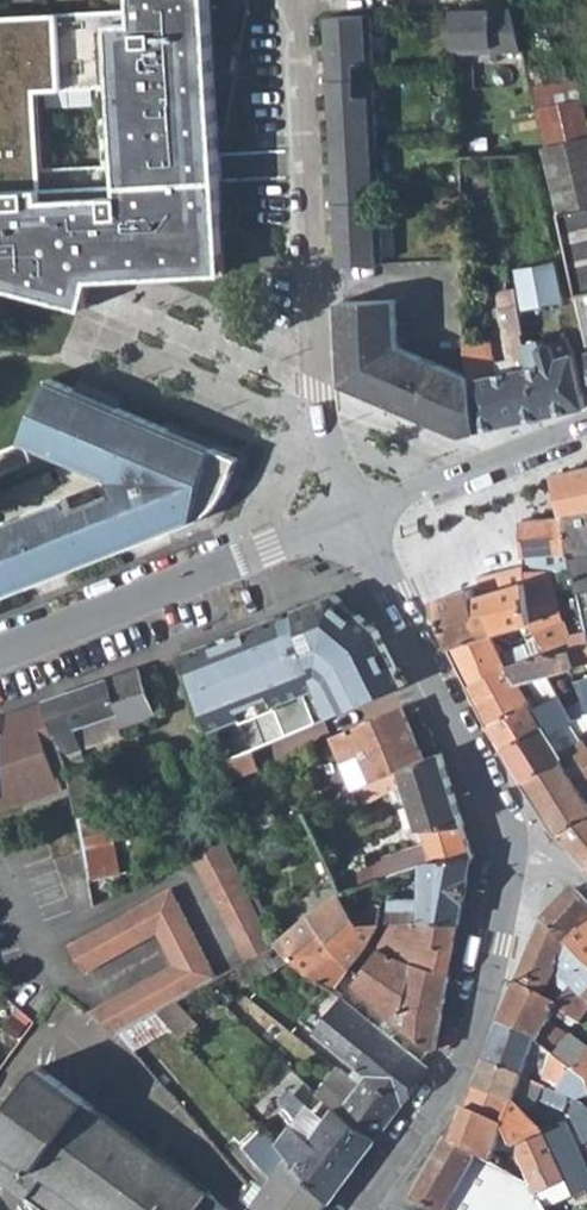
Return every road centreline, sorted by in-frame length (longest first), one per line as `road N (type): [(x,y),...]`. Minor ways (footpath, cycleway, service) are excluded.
road 1 (residential): [(358,512),(321,440),(302,0)]
road 2 (residential): [(364,1209),(436,1111),(471,1039),(514,851)]
road 3 (residential): [(358,512),(0,651)]
road 4 (residential): [(358,512),(514,851)]
road 5 (residential): [(586,427),(358,512)]

